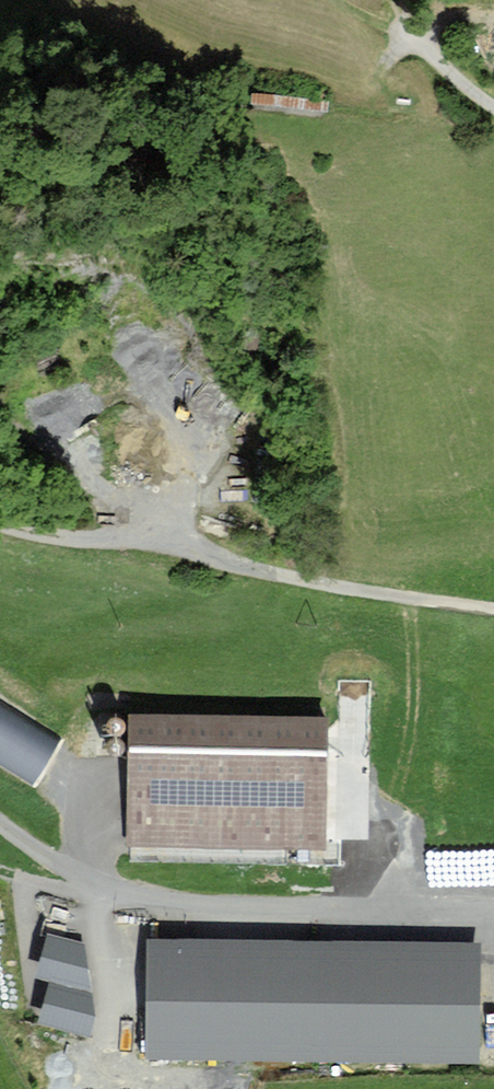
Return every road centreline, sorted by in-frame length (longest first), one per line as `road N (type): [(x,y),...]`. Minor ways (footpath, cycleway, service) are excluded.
road 1 (unclassified): [(493,911),(153,897),(89,879),(0,822)]
road 2 (residential): [(493,609),(316,582),(158,543),(59,537),(0,523)]

